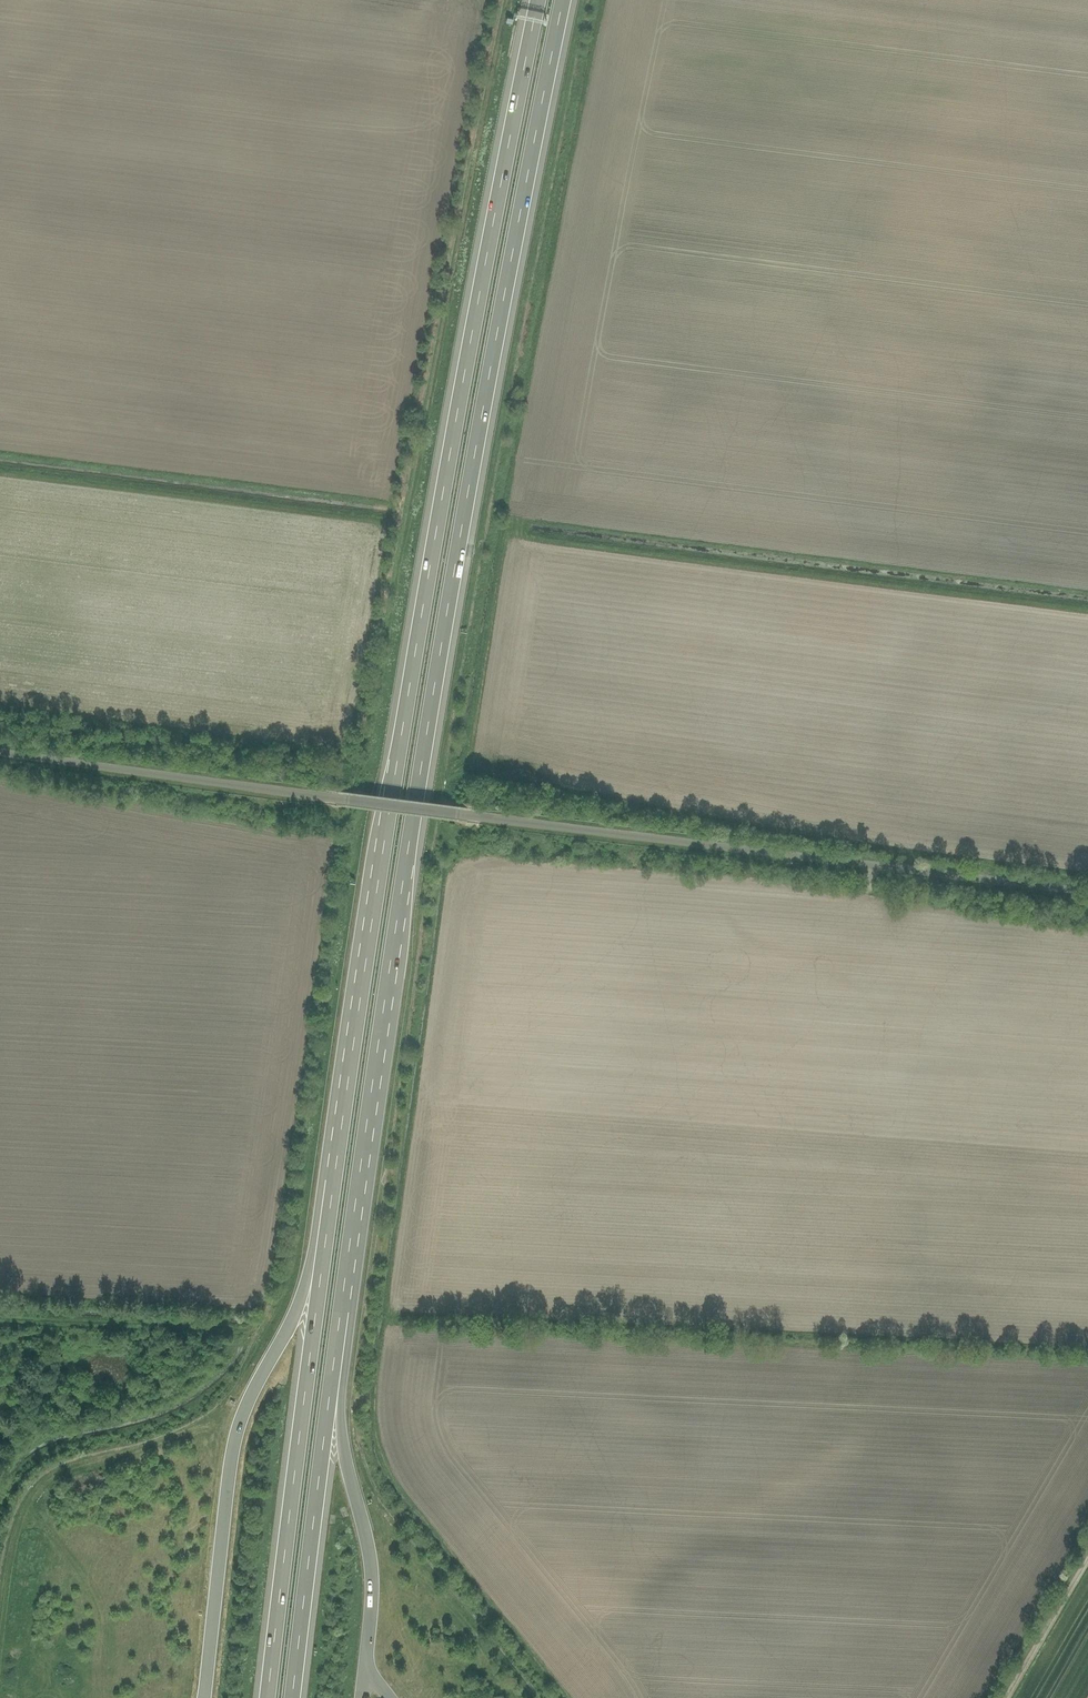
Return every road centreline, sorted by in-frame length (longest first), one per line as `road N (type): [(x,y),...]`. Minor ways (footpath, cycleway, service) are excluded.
road 1 (motorway): [(345,1282),(445,624),(566,0)]
road 2 (motorway): [(541,0),(423,606),(338,1161)]
road 3 (track): [(1087,892),(0,751)]
road 4 (motorway): [(338,1161),(264,1697)]
road 5 (motorway): [(296,1697),(345,1282)]
road 6 (motorway): [(338,1161),(323,1179),(299,1304),(263,1370)]
road 7 (track): [(1087,1558),(1008,1697)]
road 8 (motorway): [(342,1402),(353,1301),(345,1282)]

